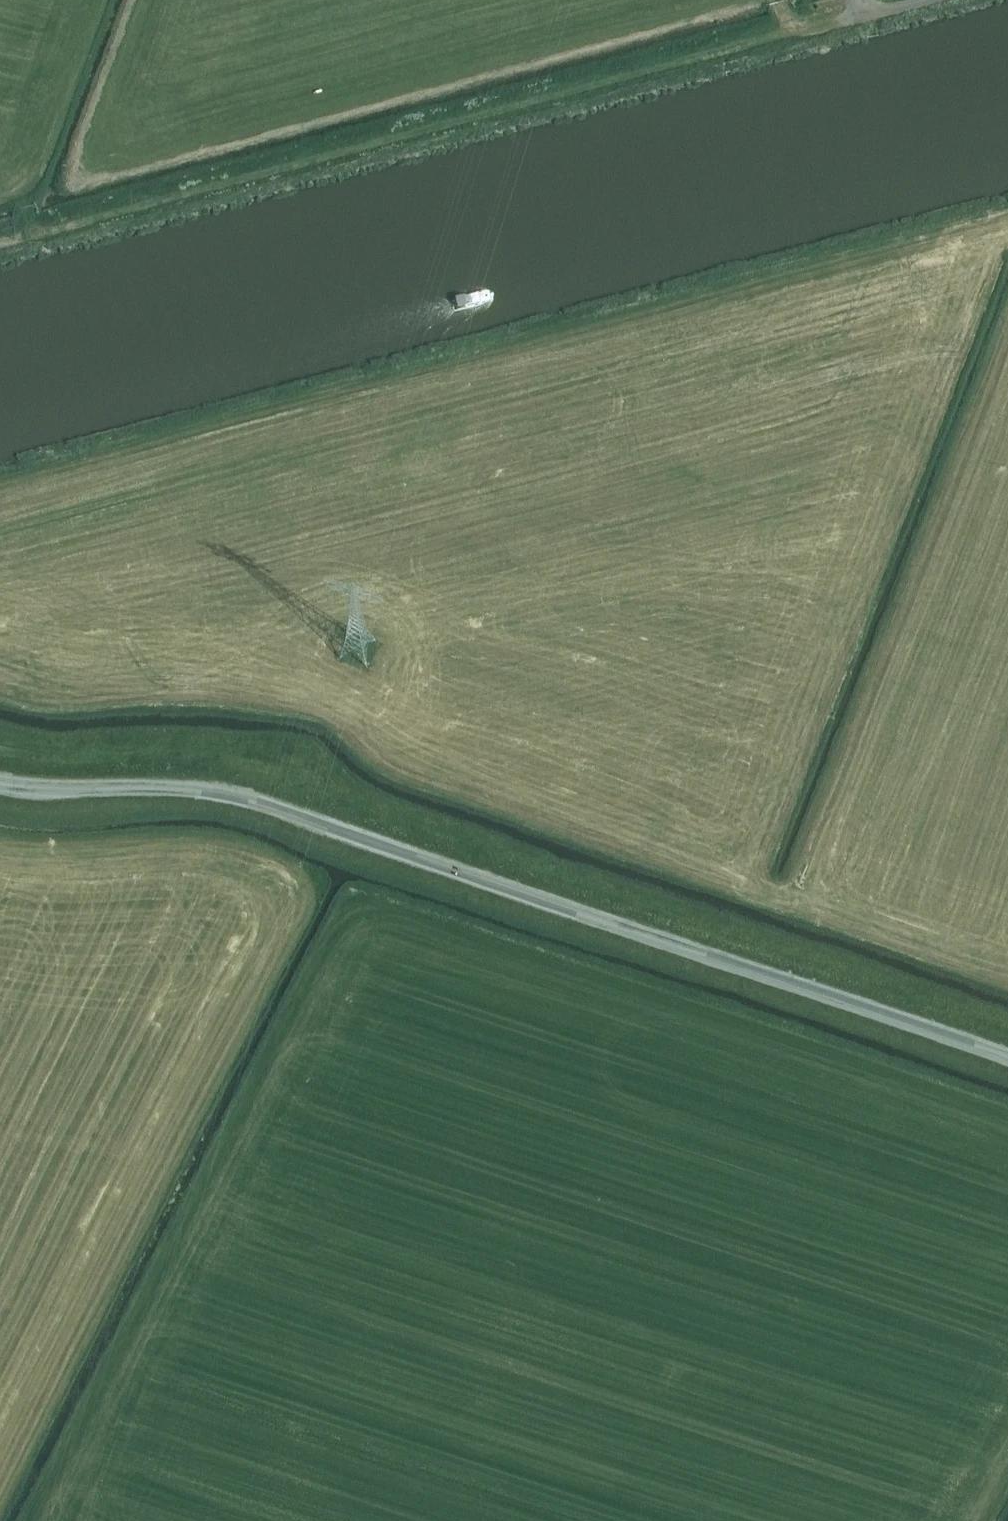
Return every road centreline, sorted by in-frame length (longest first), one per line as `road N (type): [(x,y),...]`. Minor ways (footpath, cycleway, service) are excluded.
road 1 (unclassified): [(0,783),(190,791),(258,803),(1007,1060)]
road 2 (track): [(866,6),(835,26),(0,251)]

